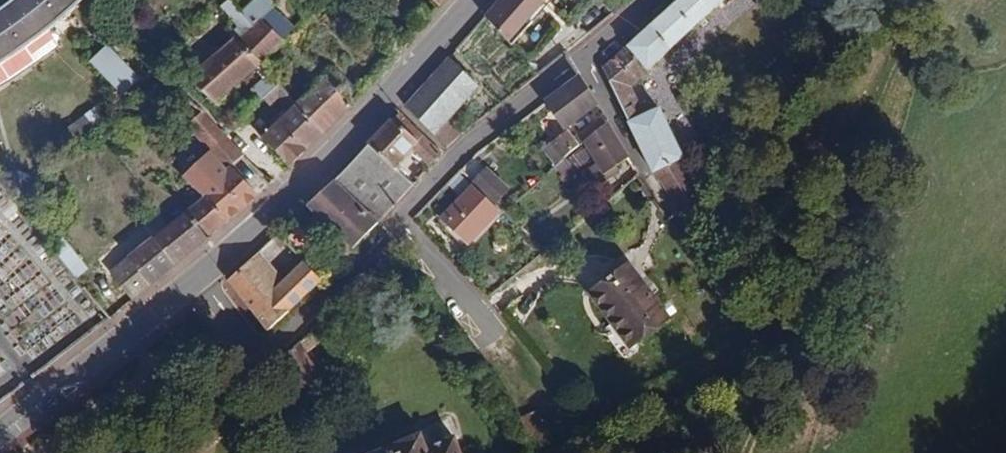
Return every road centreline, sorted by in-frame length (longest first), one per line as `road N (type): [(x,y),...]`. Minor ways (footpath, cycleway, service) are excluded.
road 1 (secondary): [(476,0),(198,285)]
road 2 (residential): [(392,220),(645,0)]
road 3 (residential): [(198,285),(253,356),(392,220)]
road 4 (secondary): [(198,285),(0,438)]
road 5 (residential): [(392,220),(491,331)]

